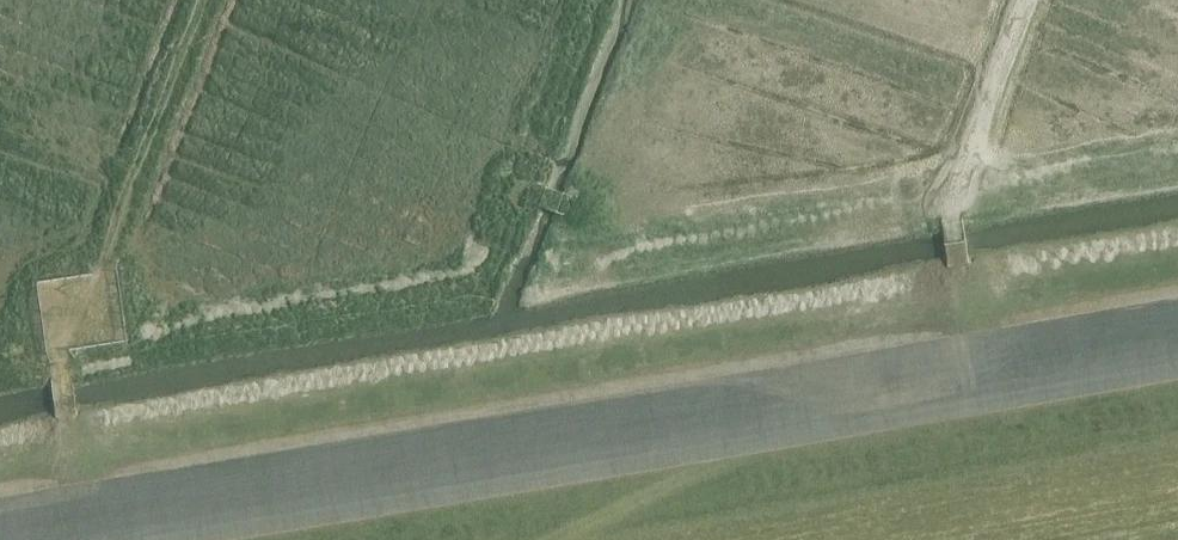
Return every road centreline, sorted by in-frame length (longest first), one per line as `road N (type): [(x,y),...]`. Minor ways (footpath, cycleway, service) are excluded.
road 1 (track): [(178,539),(1177,368)]
road 2 (track): [(551,539),(755,441)]

